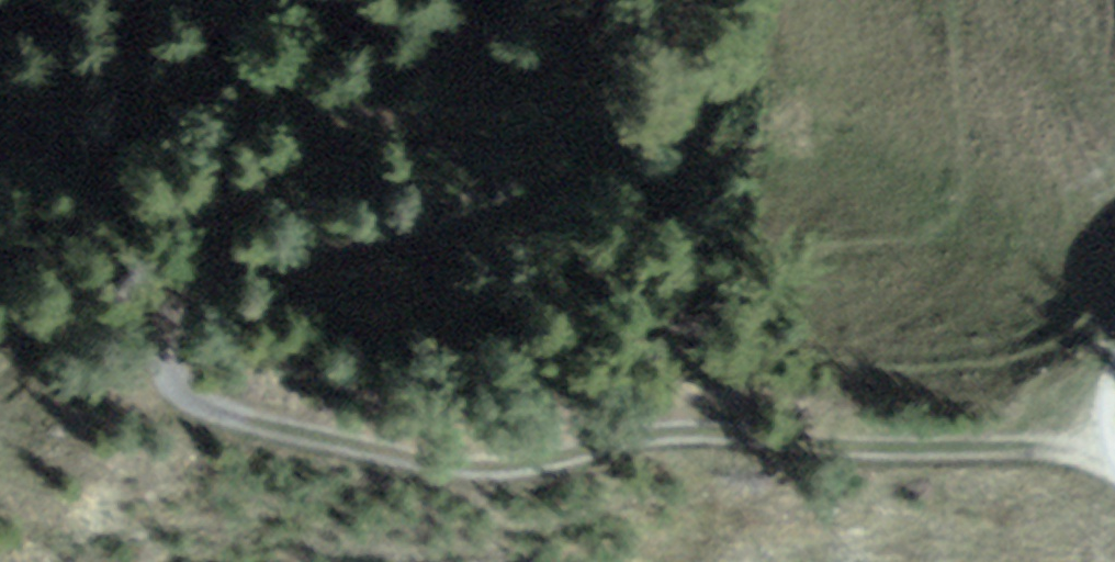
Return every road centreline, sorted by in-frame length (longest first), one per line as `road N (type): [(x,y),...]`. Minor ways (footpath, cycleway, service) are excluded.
road 1 (track): [(0,165),(143,109),(320,126),(495,130),(574,156),(206,303),(201,348),(282,426),(445,457),(581,443)]
road 2 (track): [(1107,438),(581,443)]
road 3 (track): [(650,0),(628,117),(574,156)]

